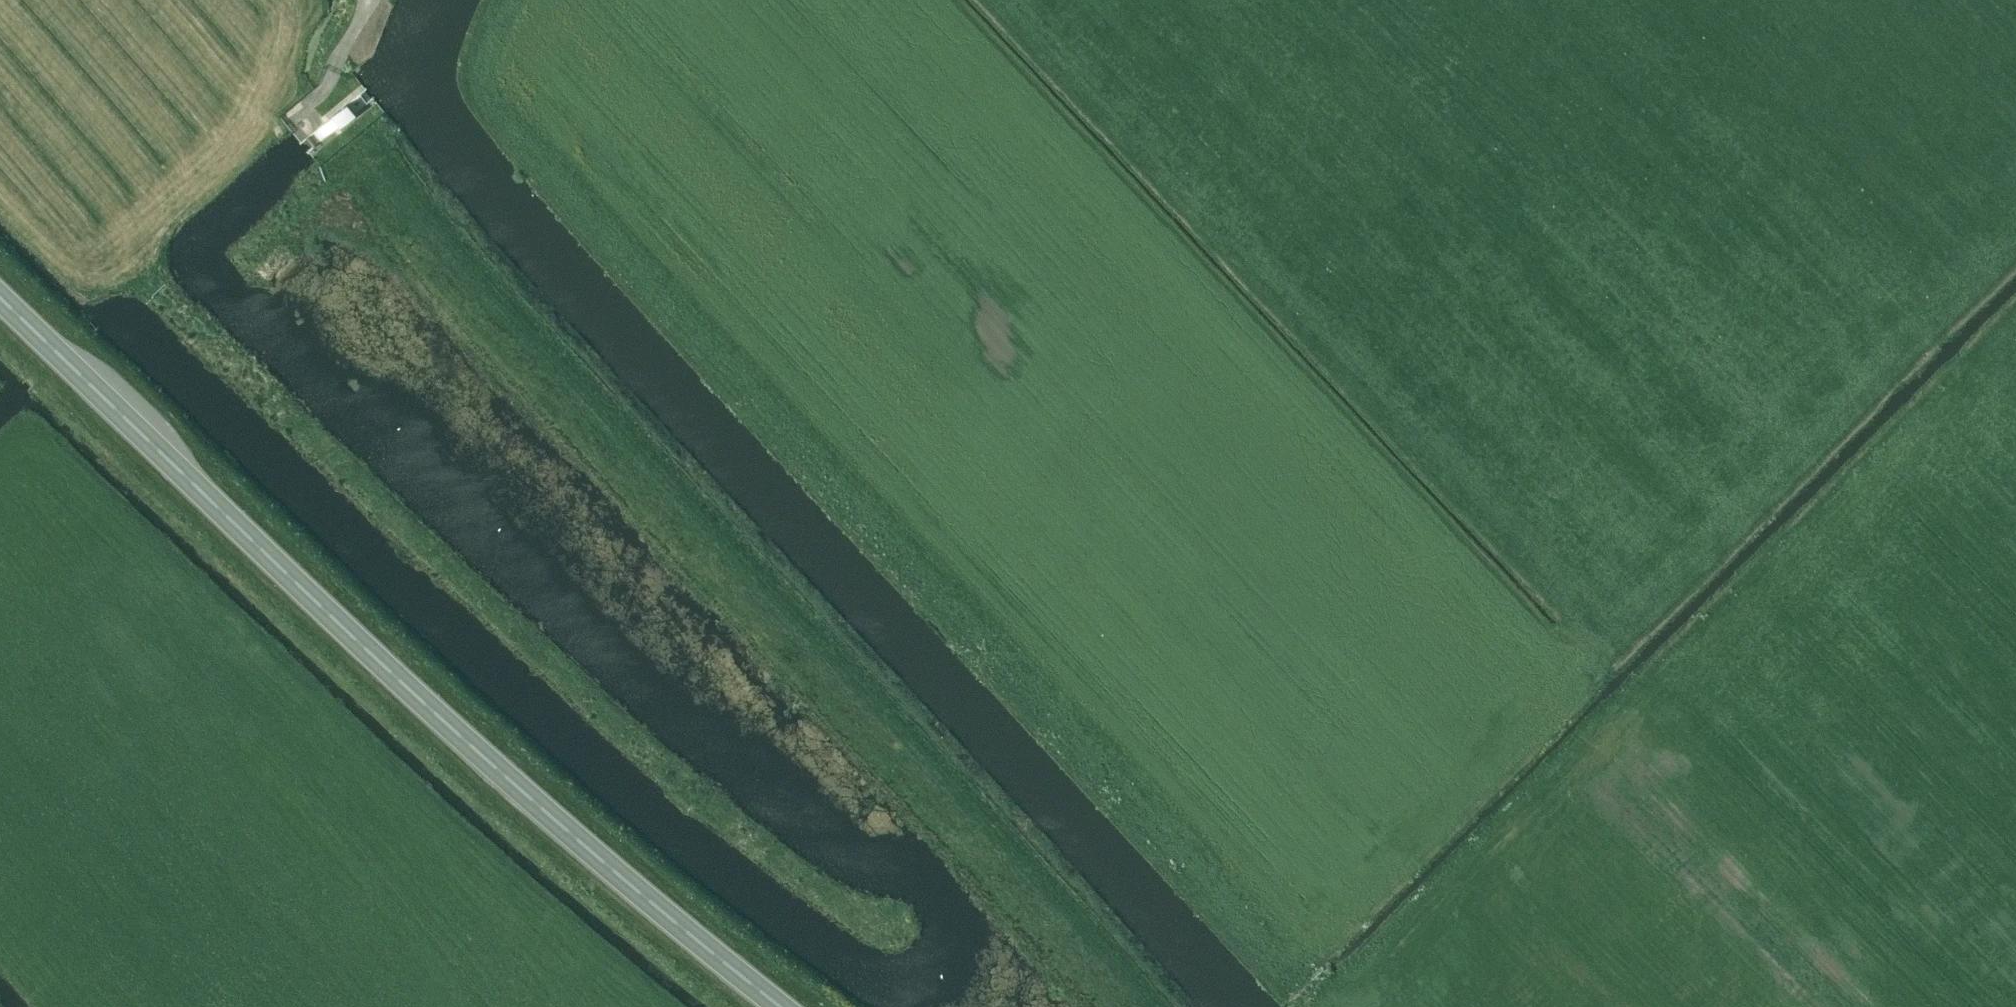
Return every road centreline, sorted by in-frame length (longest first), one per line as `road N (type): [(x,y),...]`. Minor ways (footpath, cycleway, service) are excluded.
road 1 (trunk): [(781,1006),(496,768),(0,297)]
road 2 (track): [(369,0),(327,91),(296,112)]

